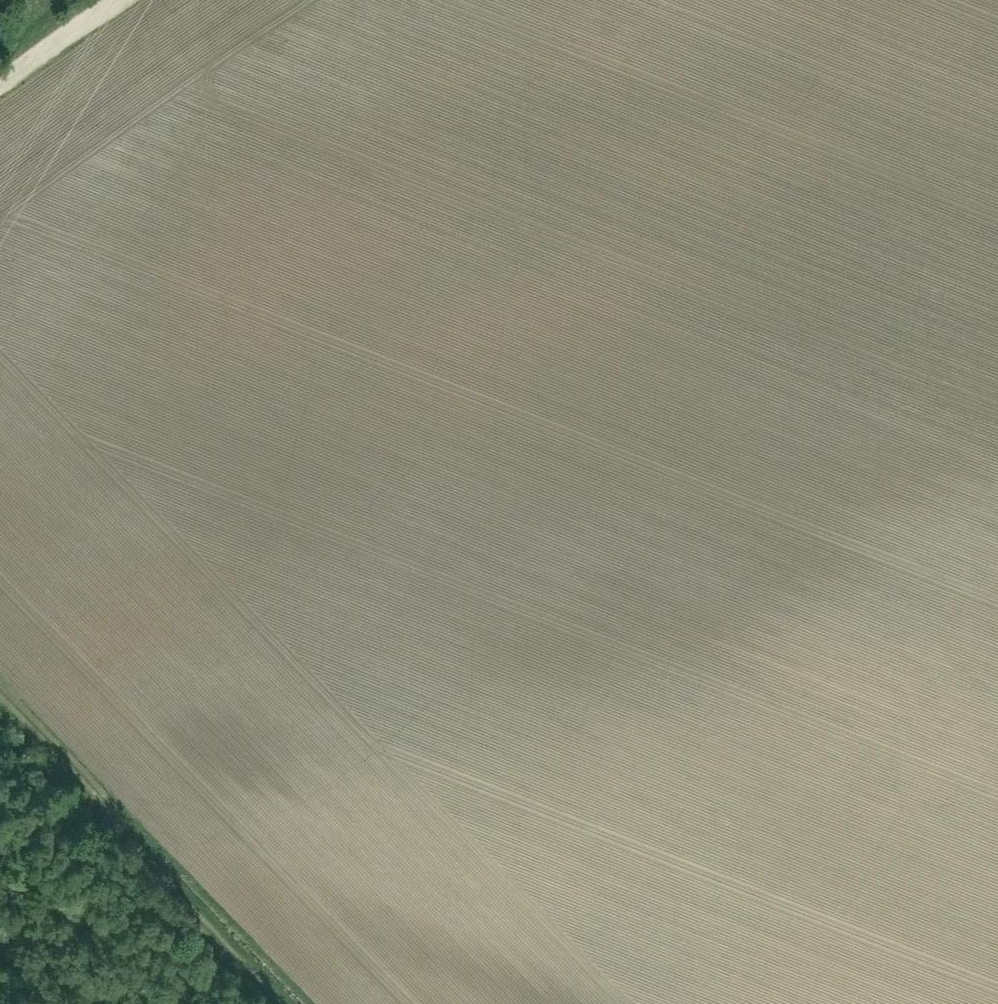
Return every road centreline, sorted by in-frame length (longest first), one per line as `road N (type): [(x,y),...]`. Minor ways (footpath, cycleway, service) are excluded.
road 1 (track): [(0,699),(279,1003)]
road 2 (track): [(0,82),(118,0)]

